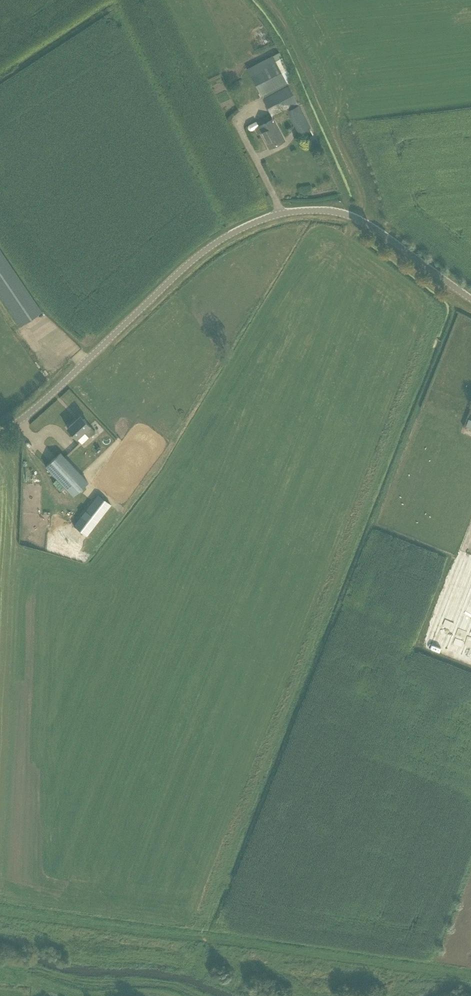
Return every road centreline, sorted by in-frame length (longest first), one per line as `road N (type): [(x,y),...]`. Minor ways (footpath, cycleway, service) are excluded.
road 1 (unclassified): [(470,300),(348,216),(311,212),(278,221),(227,243),(0,432)]
road 2 (track): [(366,226),(295,50),(261,0)]

